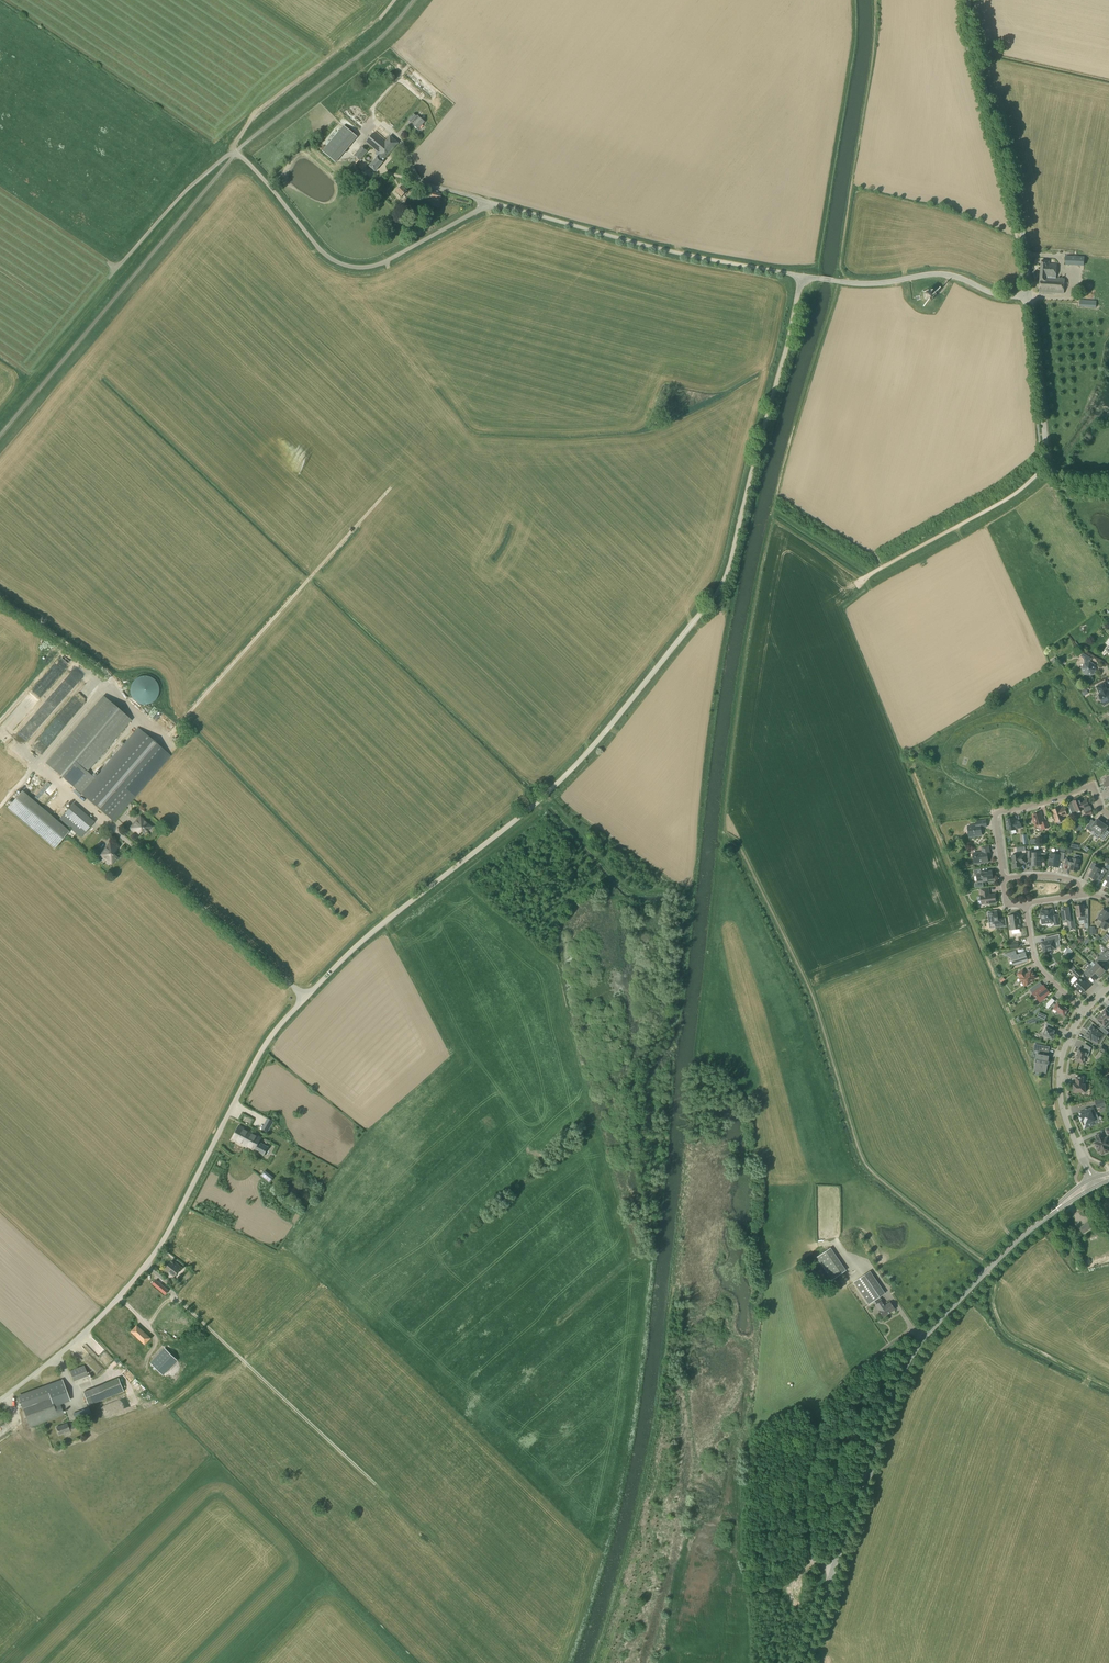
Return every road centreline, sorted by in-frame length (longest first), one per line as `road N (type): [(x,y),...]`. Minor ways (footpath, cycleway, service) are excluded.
road 1 (unclassified): [(0,1404),(90,1331),(160,1250),(272,1037),(350,953),(560,782),(711,602),(734,552),(801,276)]
road 2 (unclassified): [(801,276),(495,205),(391,261),(352,268),(325,257),(237,152)]
road 3 (track): [(390,490),(166,743)]
road 4 (tertiary): [(1031,297),(971,0)]
road 5 (unclassified): [(833,1572),(817,1564),(809,1530),(826,1414),(853,1375),(901,1339),(922,1340)]
road 6 (tertiary): [(833,1572),(890,1397),(922,1340)]
road 7 (tertiary): [(1108,487),(1070,486),(1049,469),(1031,297)]
road 8 (unclassified): [(1031,297),(996,295),(945,275),(872,284),(801,276)]
road 9 (tertiary): [(922,1340),(1010,1248),(1094,1183)]
road 10 (track): [(1043,472),(865,580)]
road 11 (residential): [(1108,816),(1091,786),(998,814),(1004,880)]
road 12 (residential): [(1094,1183),(1060,1084),(1064,1053),(1085,1013)]
road 13 (residential): [(1085,1013),(1034,959),(1027,905)]

